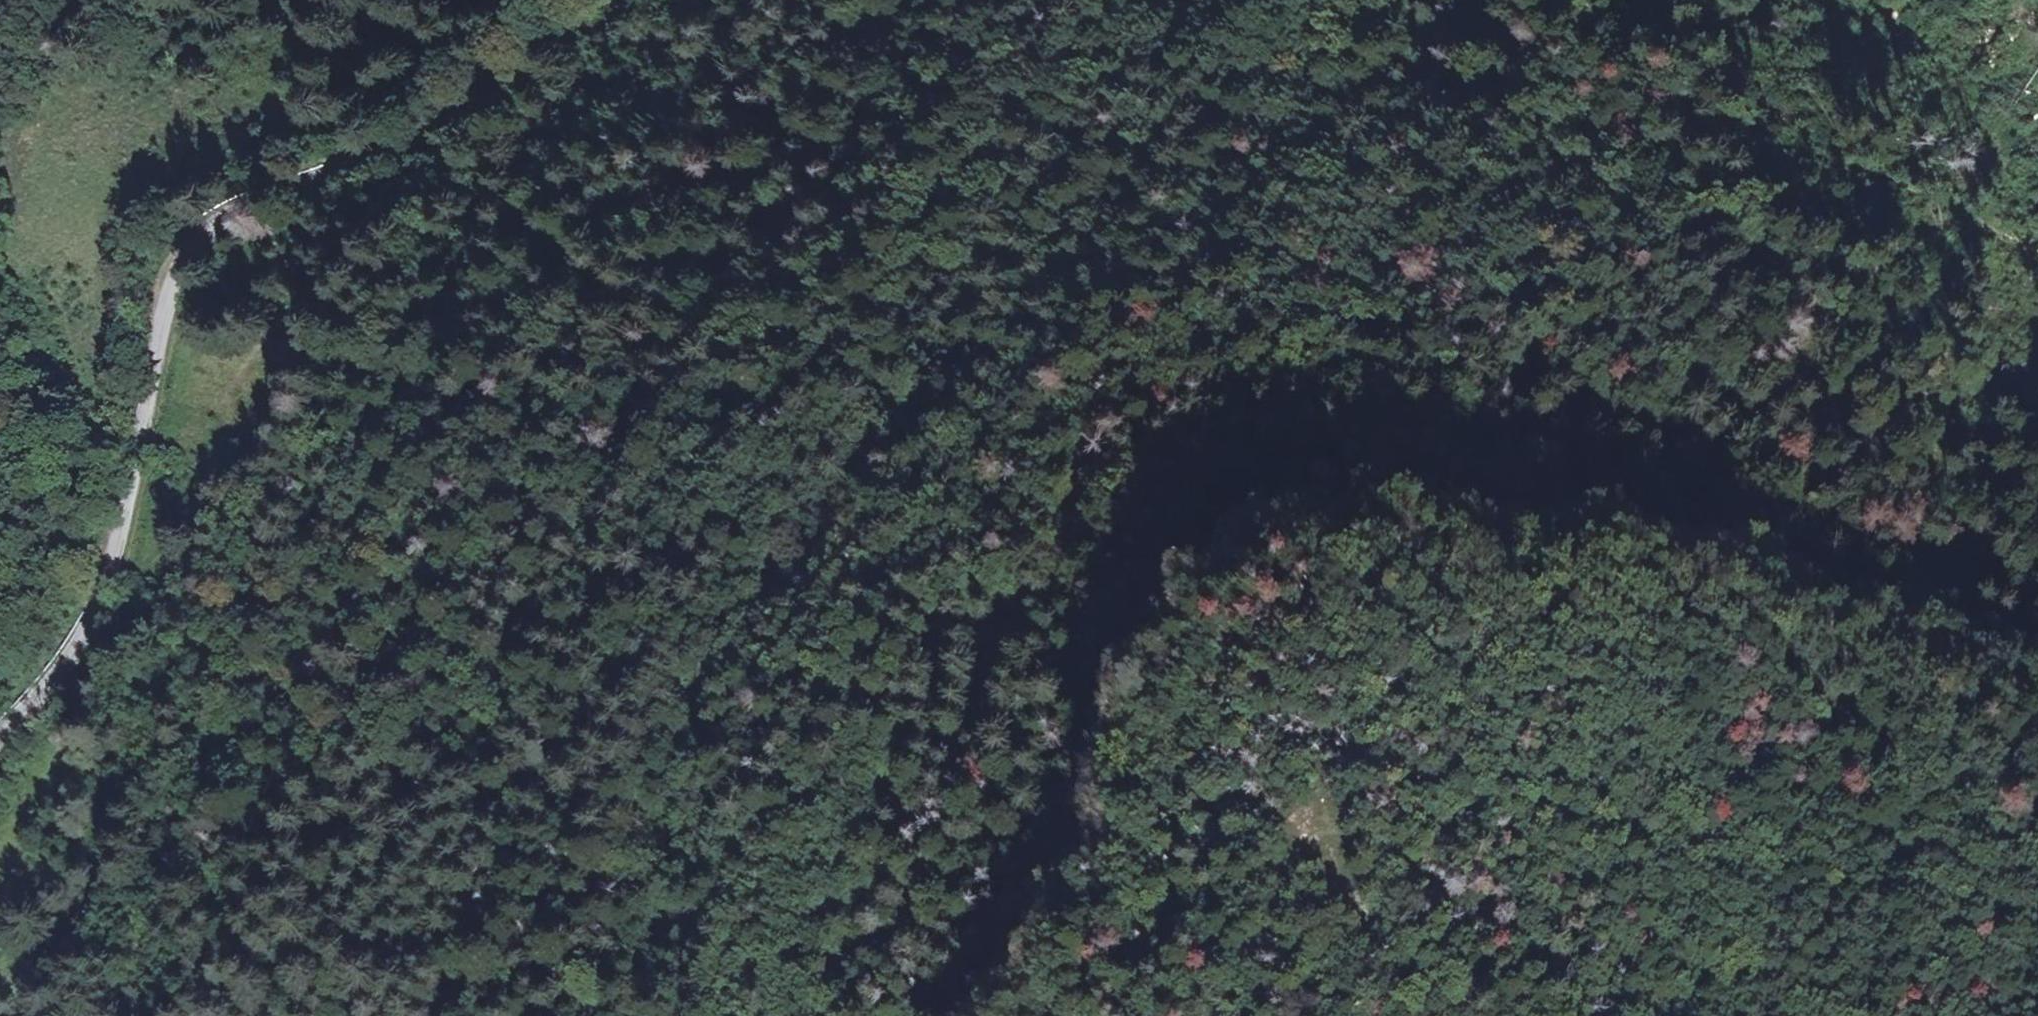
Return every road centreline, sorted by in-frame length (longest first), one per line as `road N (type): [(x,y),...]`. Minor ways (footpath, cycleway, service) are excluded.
road 1 (unclassified): [(0,744),(97,621),(112,581),(166,297),(200,235),(265,197),(409,143),(583,42),(631,0)]
road 2 (track): [(1634,1015),(1576,981),(1466,890),(1342,849),(1309,867)]
road 3 (track): [(1309,867),(1418,969),(1450,1015)]

